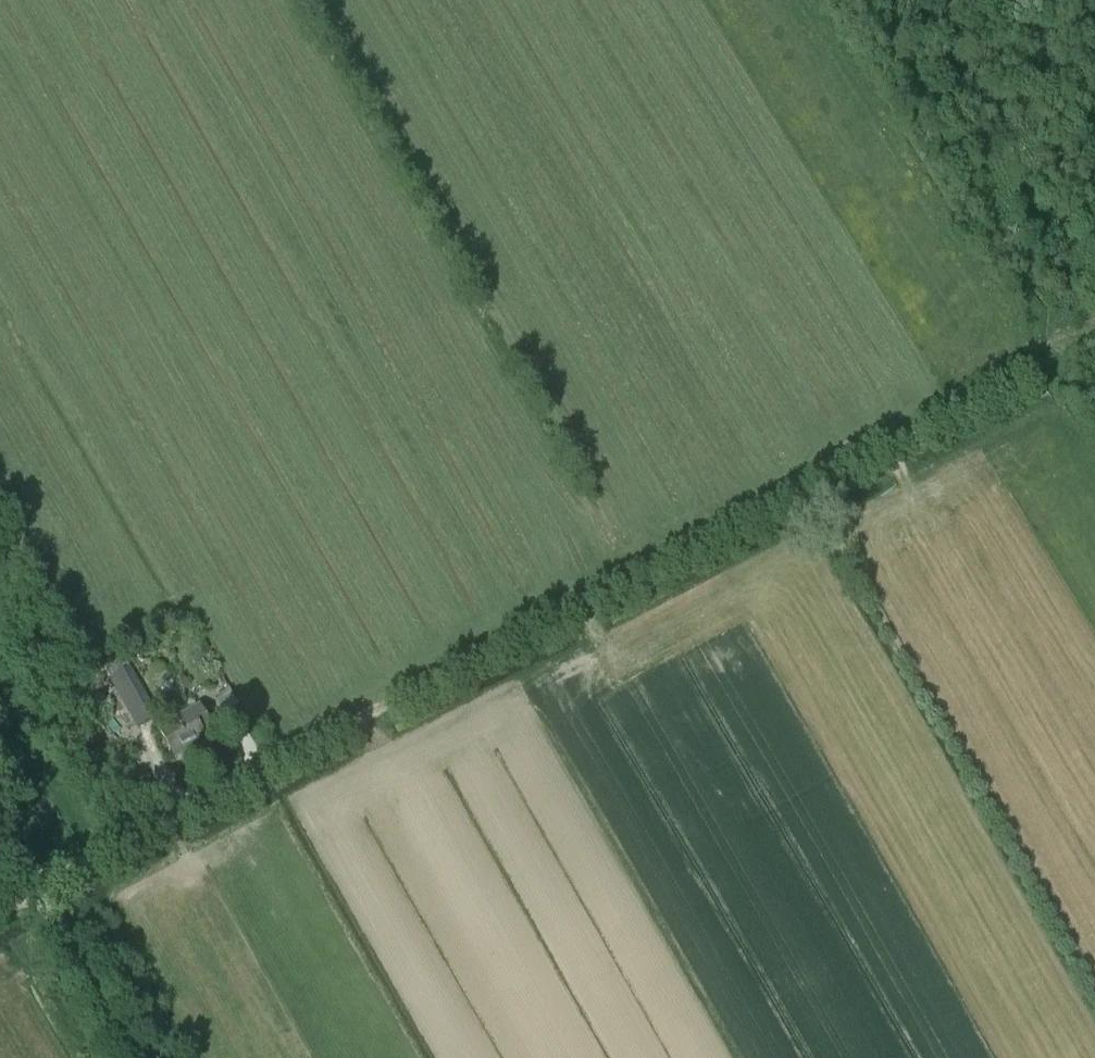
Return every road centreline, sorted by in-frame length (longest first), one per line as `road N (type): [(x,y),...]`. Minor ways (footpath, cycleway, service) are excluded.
road 1 (unclassified): [(132,1057),(0,829)]

